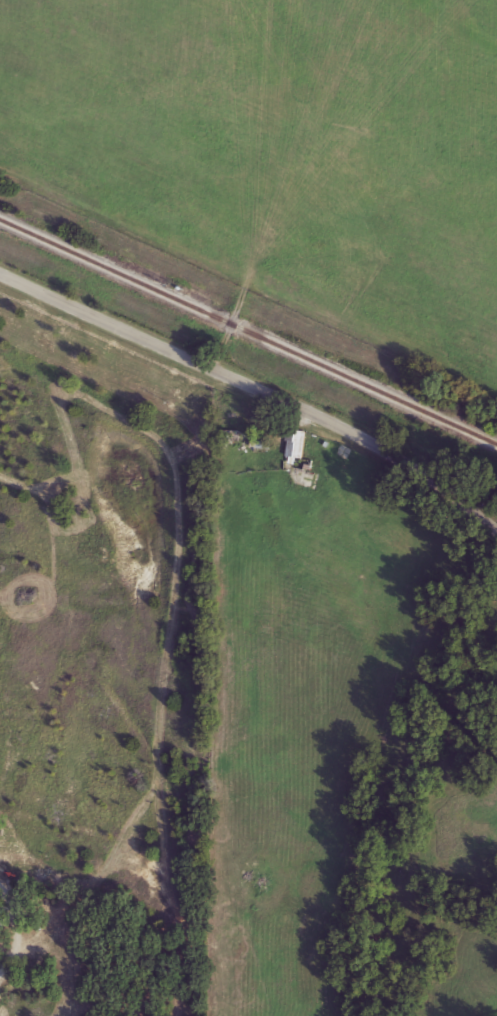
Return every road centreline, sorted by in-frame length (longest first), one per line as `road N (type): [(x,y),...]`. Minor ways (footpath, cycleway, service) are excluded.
road 1 (tertiary): [(496,519),(407,442),(201,366),(0,266)]

